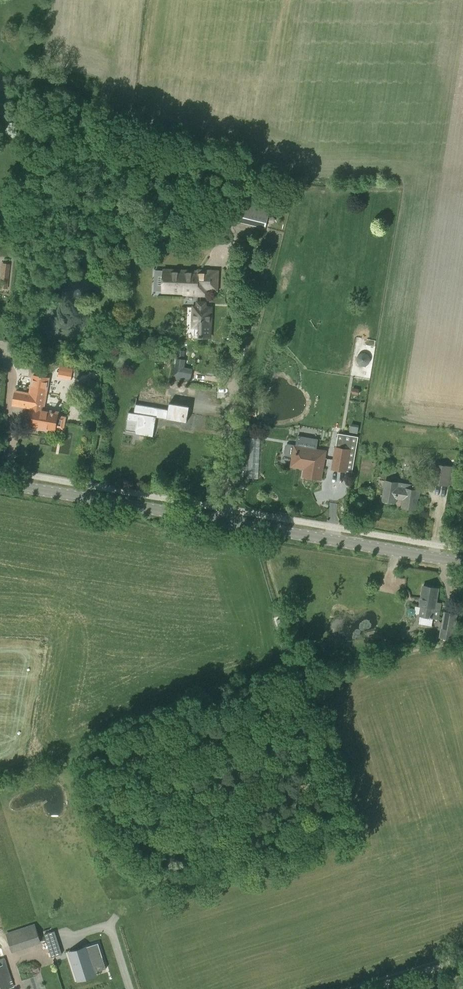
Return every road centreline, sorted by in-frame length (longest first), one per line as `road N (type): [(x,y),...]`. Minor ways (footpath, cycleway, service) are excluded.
road 1 (secondary): [(0,484),(462,563)]

